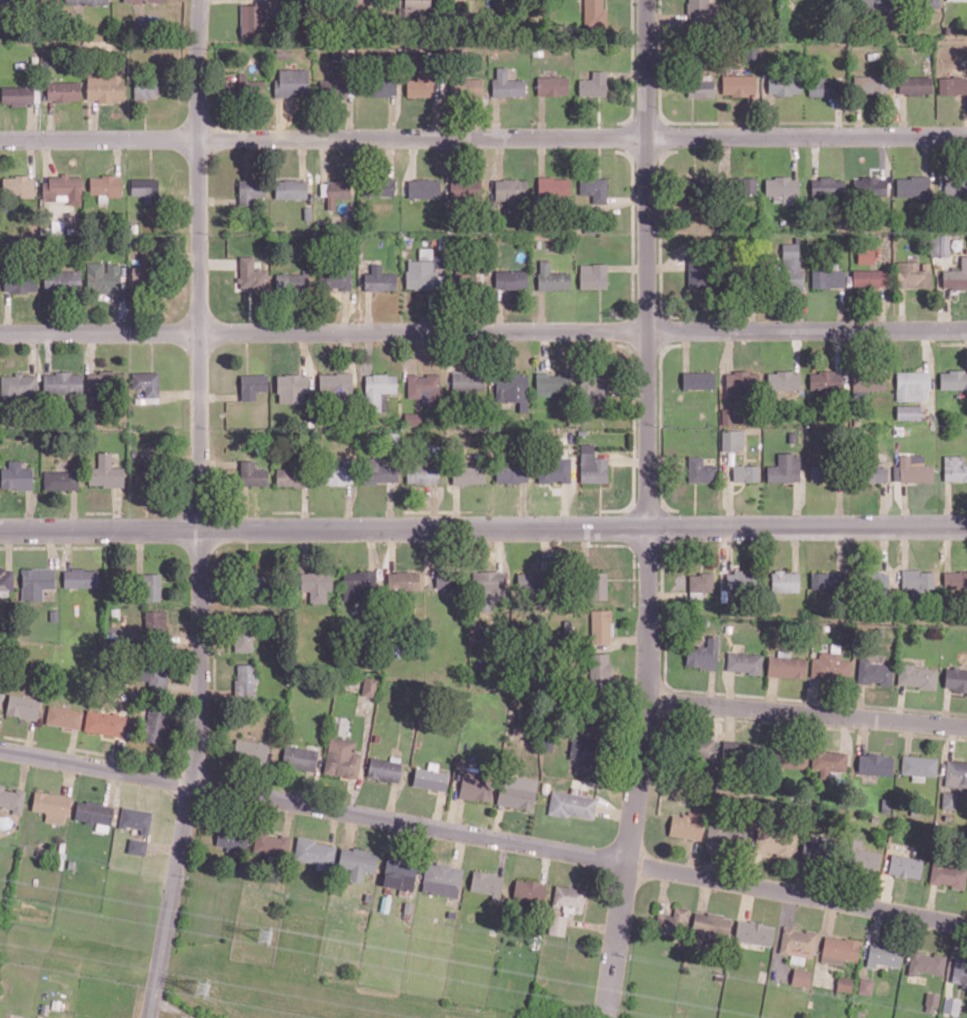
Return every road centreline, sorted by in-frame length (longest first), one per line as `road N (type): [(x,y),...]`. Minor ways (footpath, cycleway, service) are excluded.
road 1 (residential): [(199,0),(200,732),(148,1017)]
road 2 (residential): [(647,0),(647,700),(606,1016)]
road 3 (residential): [(0,748),(966,924)]
road 4 (residential): [(0,139),(966,134)]
road 5 (residential): [(0,333),(966,329)]
road 6 (tertiary): [(966,525),(0,529)]
road 7 (residential): [(647,700),(966,727)]

